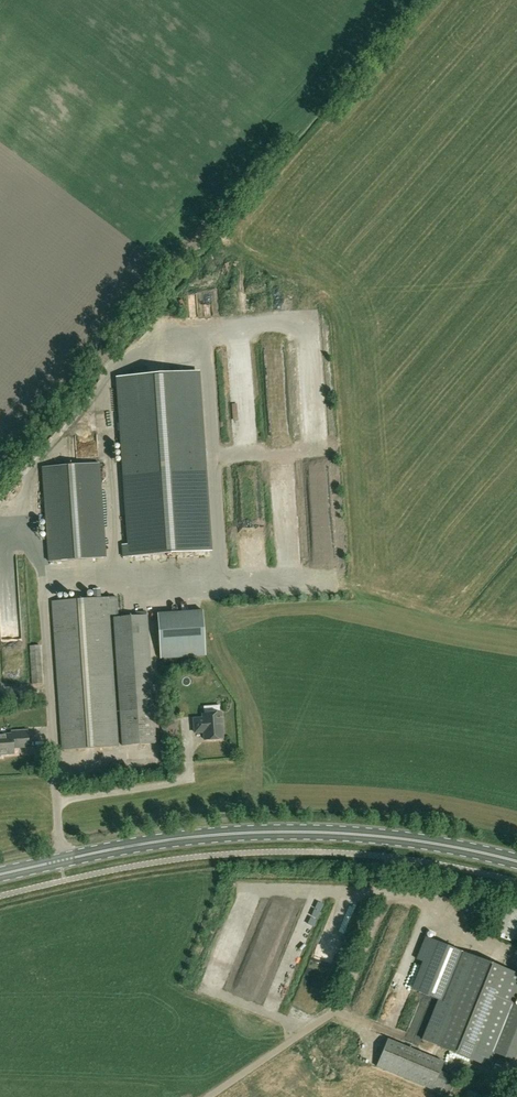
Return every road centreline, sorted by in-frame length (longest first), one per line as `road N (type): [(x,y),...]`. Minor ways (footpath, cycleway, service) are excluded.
road 1 (primary): [(516,861),(379,836),(256,833),(143,844),(0,874)]
road 2 (track): [(516,1081),(341,1013),(207,1096)]

